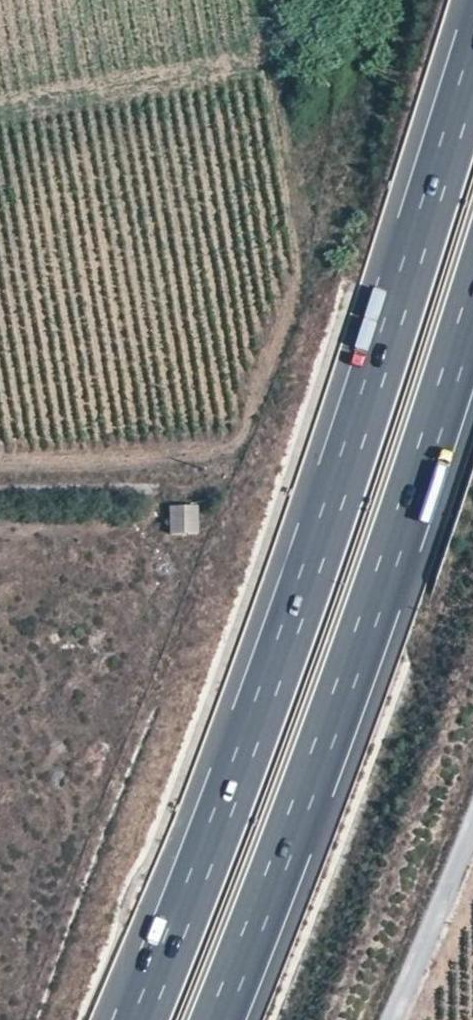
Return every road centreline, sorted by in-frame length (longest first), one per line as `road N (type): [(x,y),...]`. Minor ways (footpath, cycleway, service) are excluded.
road 1 (motorway): [(472,70),(332,511),(141,1019)]
road 2 (motorway): [(217,1019),(377,595),(472,303)]
road 3 (unclassified): [(0,488),(232,483)]
road 4 (unclassified): [(385,1019),(472,809)]

